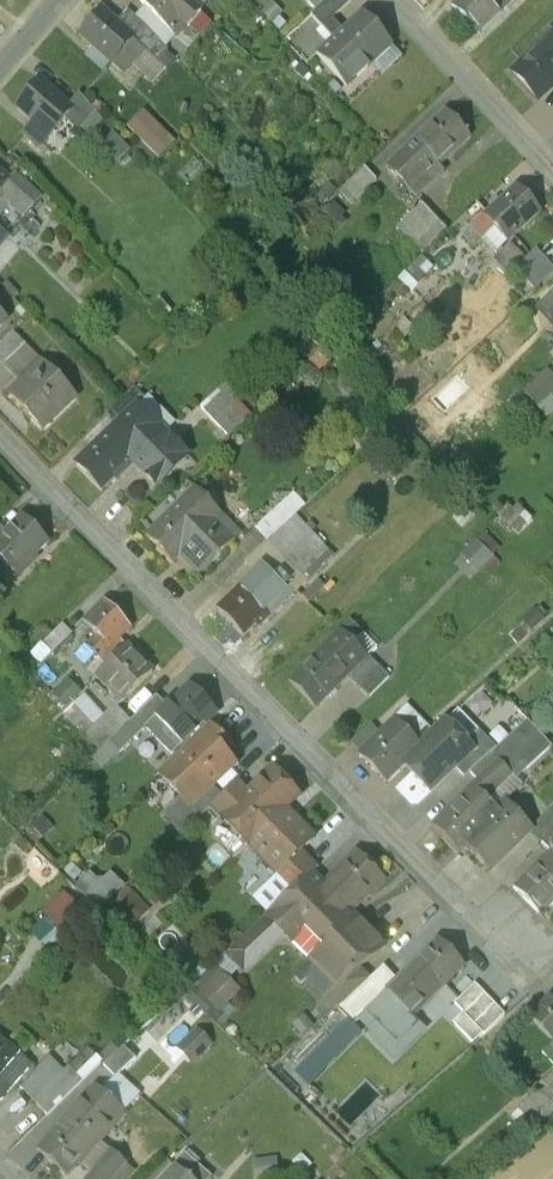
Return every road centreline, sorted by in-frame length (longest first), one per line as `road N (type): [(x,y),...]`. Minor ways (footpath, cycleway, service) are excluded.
road 1 (residential): [(0,433),(470,912),(520,944)]
road 2 (residential): [(396,0),(552,170)]

